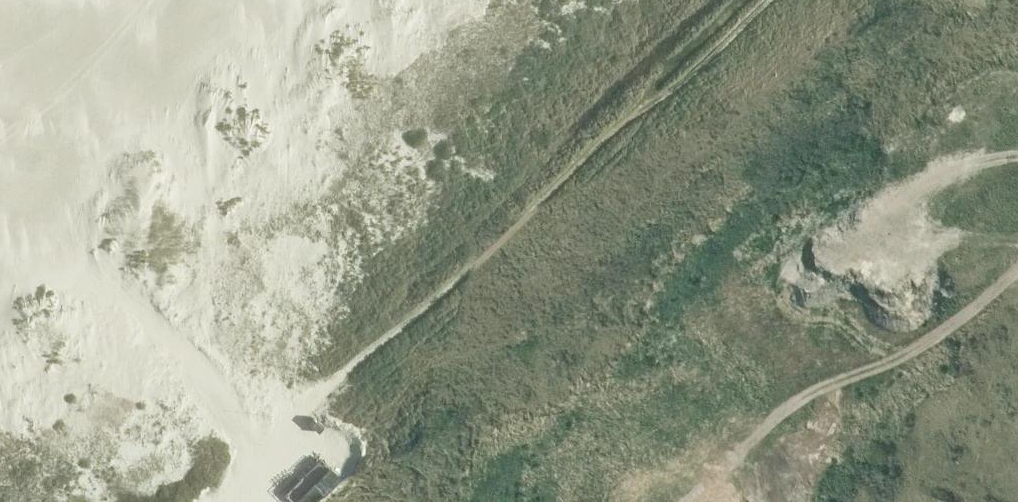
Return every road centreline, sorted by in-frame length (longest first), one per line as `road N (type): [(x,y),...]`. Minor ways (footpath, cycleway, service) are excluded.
road 1 (track): [(219,501),(657,80),(758,0)]

